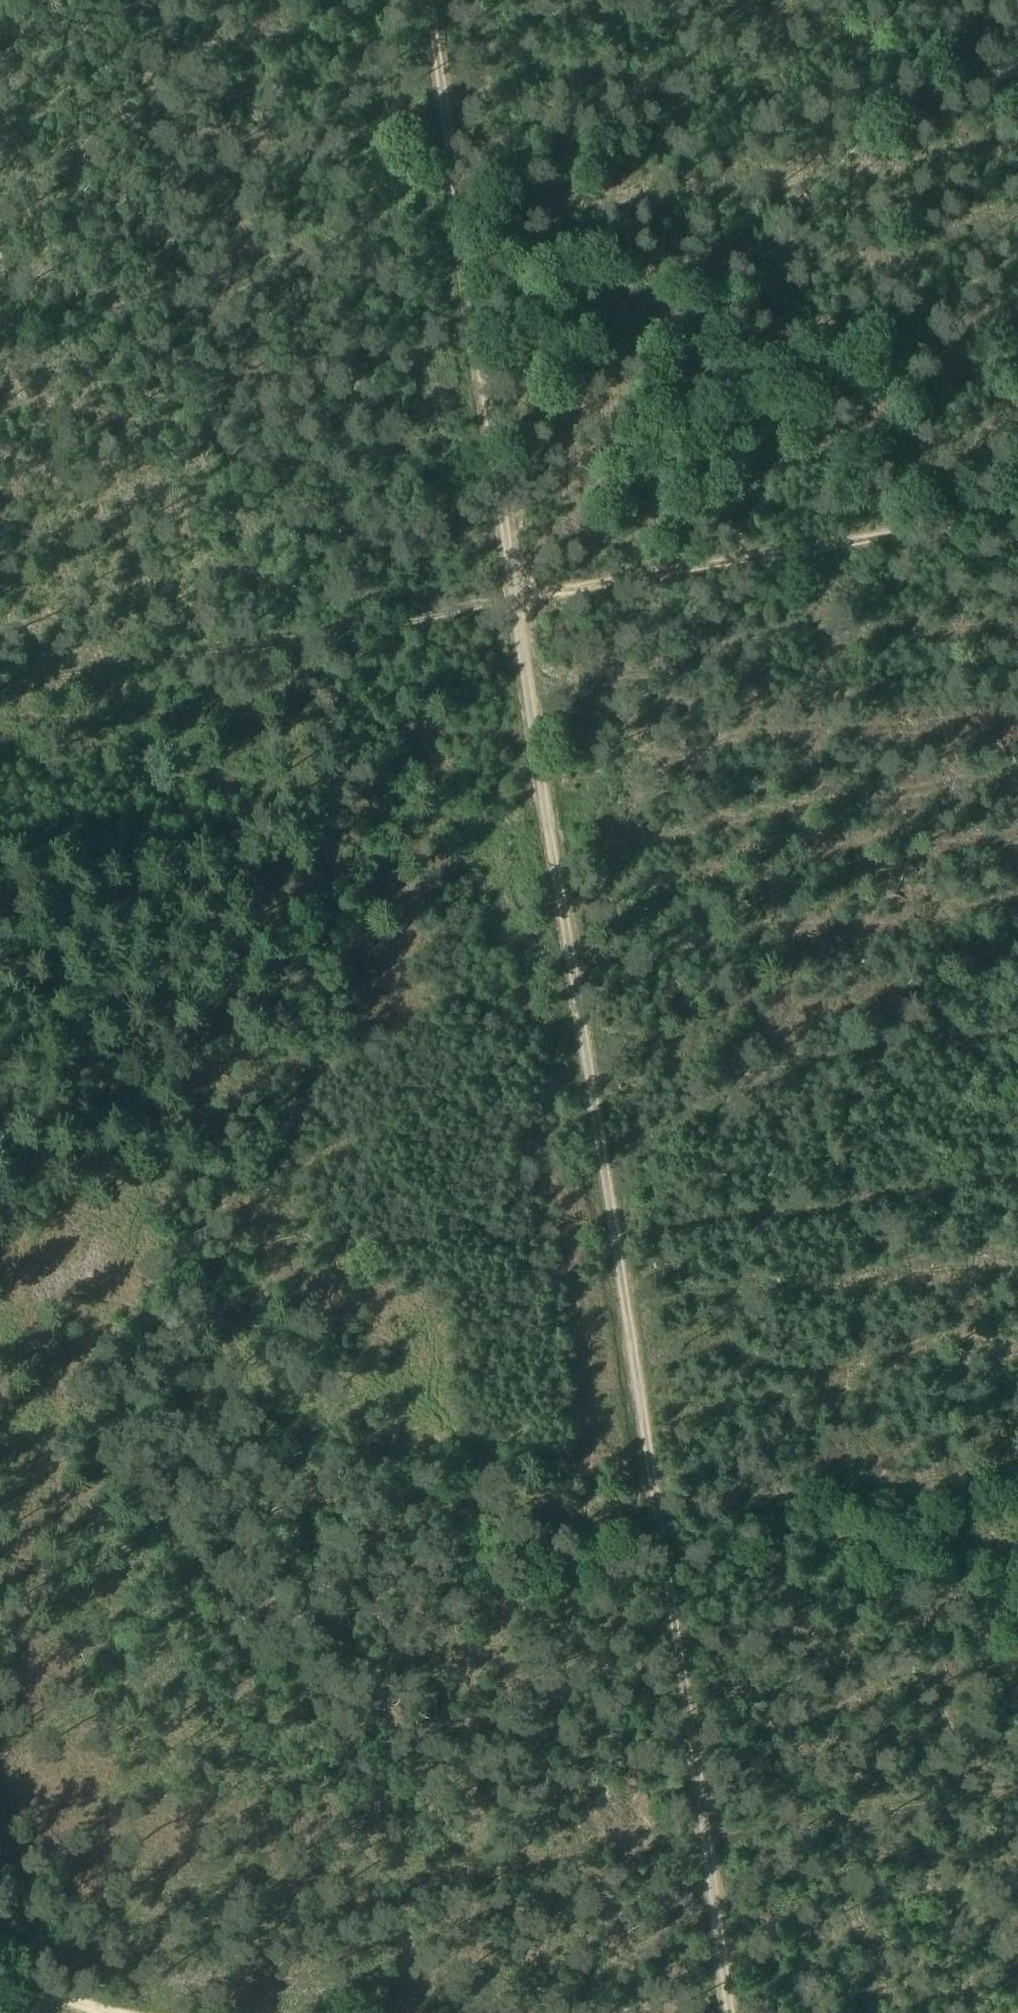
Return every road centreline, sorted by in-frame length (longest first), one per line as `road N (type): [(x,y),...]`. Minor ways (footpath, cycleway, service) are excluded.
road 1 (track): [(519,614),(721,2012)]
road 2 (track): [(421,0),(519,614)]
road 3 (track): [(519,614),(1017,525)]
road 4 (track): [(0,1958),(78,2007),(106,2012)]

